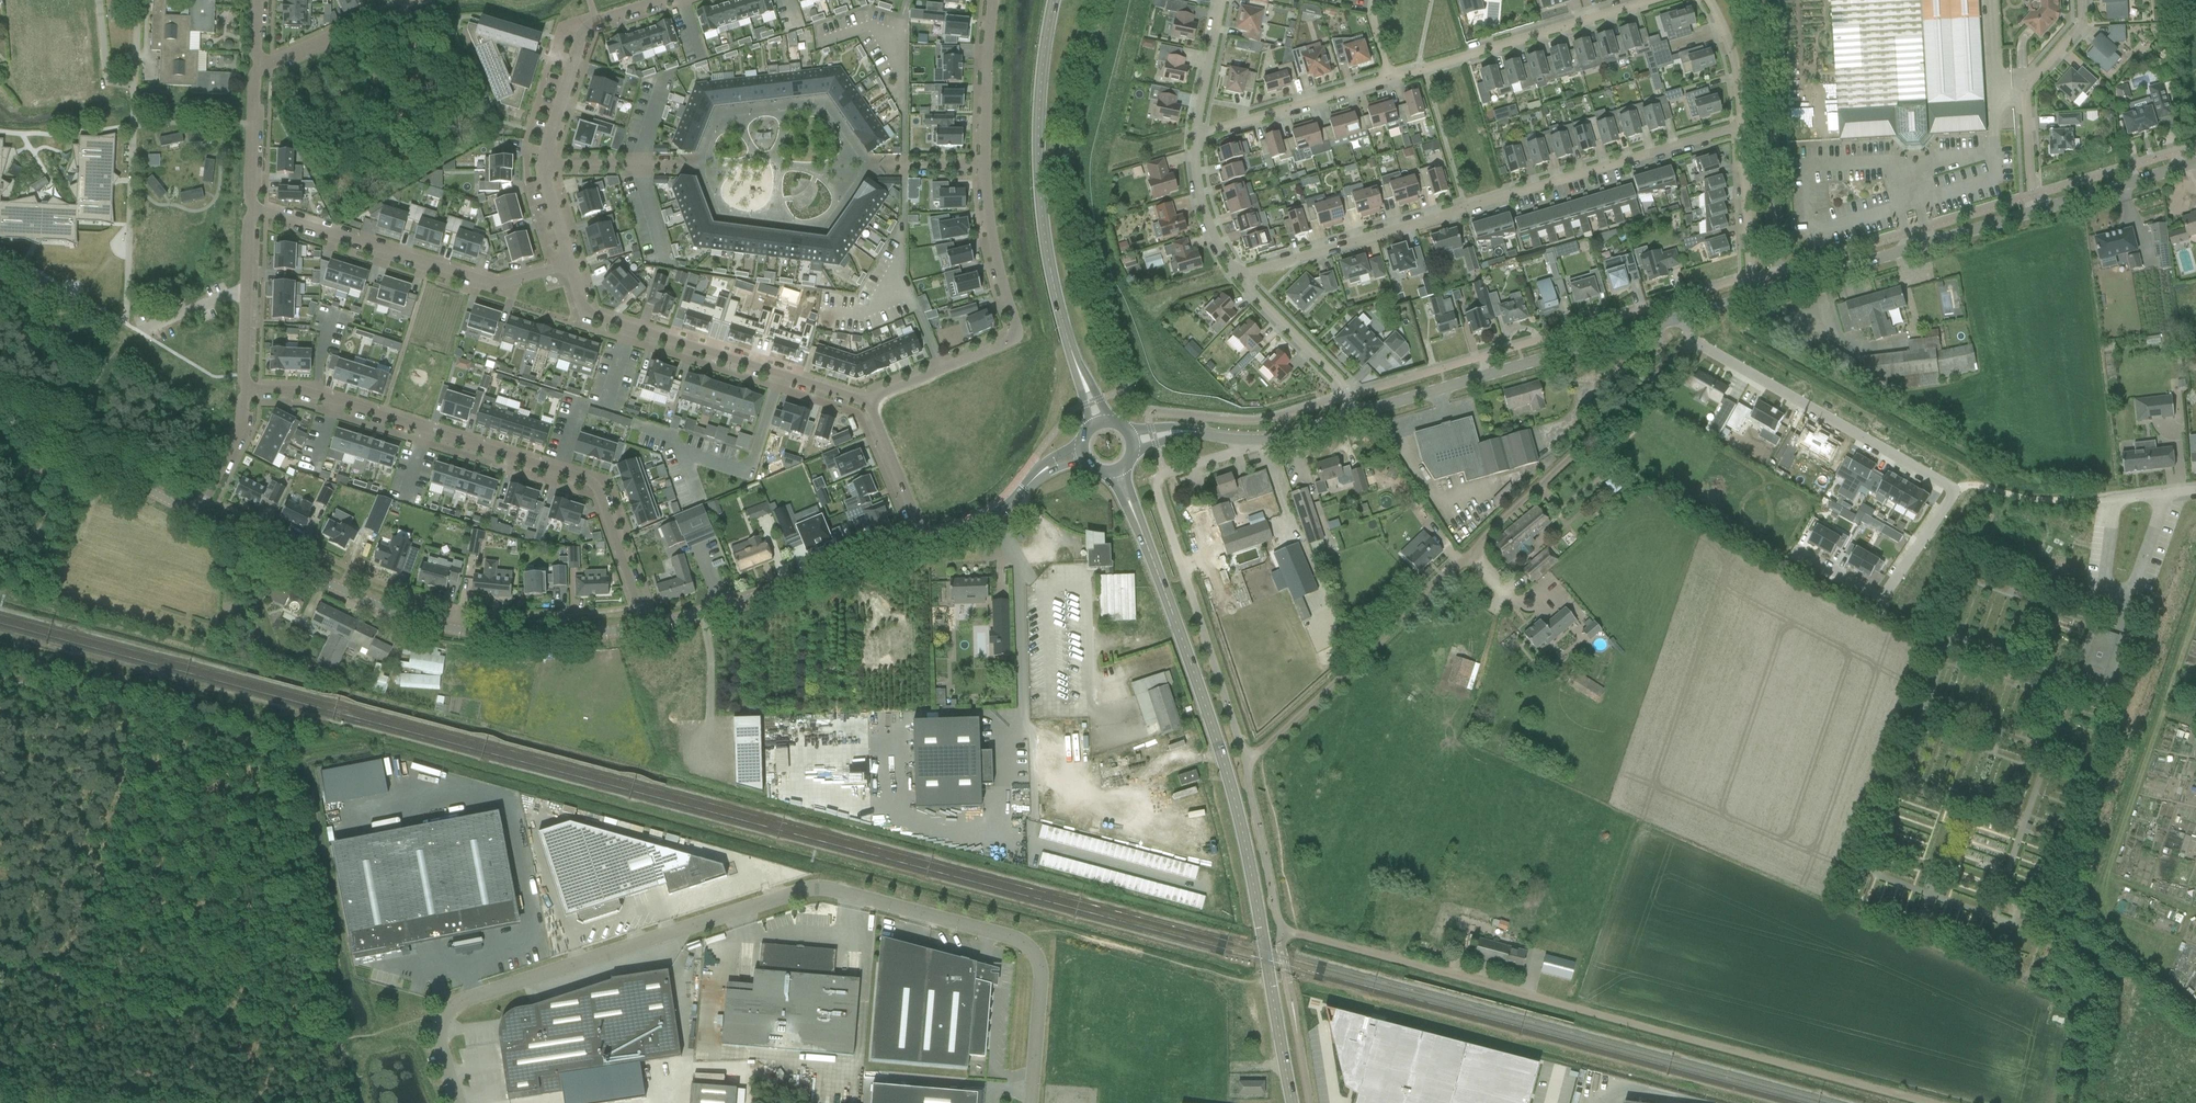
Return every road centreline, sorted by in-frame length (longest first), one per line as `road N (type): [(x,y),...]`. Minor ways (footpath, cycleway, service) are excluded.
road 1 (unclassified): [(461,1102),(444,1022),(452,1007),(788,900),(830,895),(1010,942)]
road 2 (track): [(1932,1102),(1284,929)]
road 3 (secondary): [(1296,1102),(1246,820),(1176,613),(1134,514)]
road 4 (residential): [(1249,764),(1690,341)]
road 5 (residential): [(1237,276),(1741,127)]
road 6 (residential): [(1690,341),(1954,490),(1883,600),(1803,556)]
road 7 (residential): [(243,391),(307,393),(592,483),(646,631)]
road 8 (residential): [(646,631),(576,637),(470,632),(396,612),(196,518)]
road 9 (track): [(2195,604),(2098,899),(2101,915),(2195,1005)]
road 10 (track): [(0,970),(341,1042),(354,1102)]
road 11 (residential): [(1249,764),(1153,482),(1249,441)]
road 12 (secondary): [(1081,371),(1051,272),(1039,127),(1054,0)]
road 13 (tertiary): [(1350,416),(1683,318)]
road 14 (residential): [(571,265),(584,310),(867,400)]
road 15 (residential): [(248,209),(498,285),(571,265)]
road 16 (residential): [(867,400),(1016,331),(985,166)]
road 17 (residential): [(929,545),(646,631)]
road 18 (tertiary): [(1755,296),(2033,213)]
road 19 (residential): [(1388,77),(1656,0)]
road 20 (residential): [(126,324),(134,84)]
road 21 (residential): [(2033,213),(2024,93),(2078,27),(2084,0)]
road 22 (residential): [(662,0),(582,35),(544,164)]
road 23 (residential): [(1196,137),(1388,77)]
road 24 (unclassified): [(993,515),(1018,563),(1022,709)]
road 25 (residential): [(1350,416),(1330,370),(1237,276)]
road 26 (unclassified): [(1032,1102),(1042,984),(1039,961),(1010,942)]
road 27 (residential): [(1741,127),(1755,296)]
road 28 (tertiary): [(2033,213),(2195,163)]
road 29 (residential): [(258,63),(415,0)]
road 30 (residential): [(1284,929),(1249,764)]
road 31 (residential): [(985,166),(992,0)]
road 32 (residential): [(196,518),(55,442)]
road 33 (residential): [(867,400),(929,545)]
road 34 (residential): [(544,164),(693,162)]
road 35 (residential): [(1237,276),(1207,220),(1196,137)]
road 36 (residential): [(248,209),(258,63)]
road 37 (residential): [(1196,137),(1226,0)]
road 38 (residential): [(196,518),(242,423),(243,391)]
road 39 (residential): [(1711,0),(1740,85),(1741,127)]

